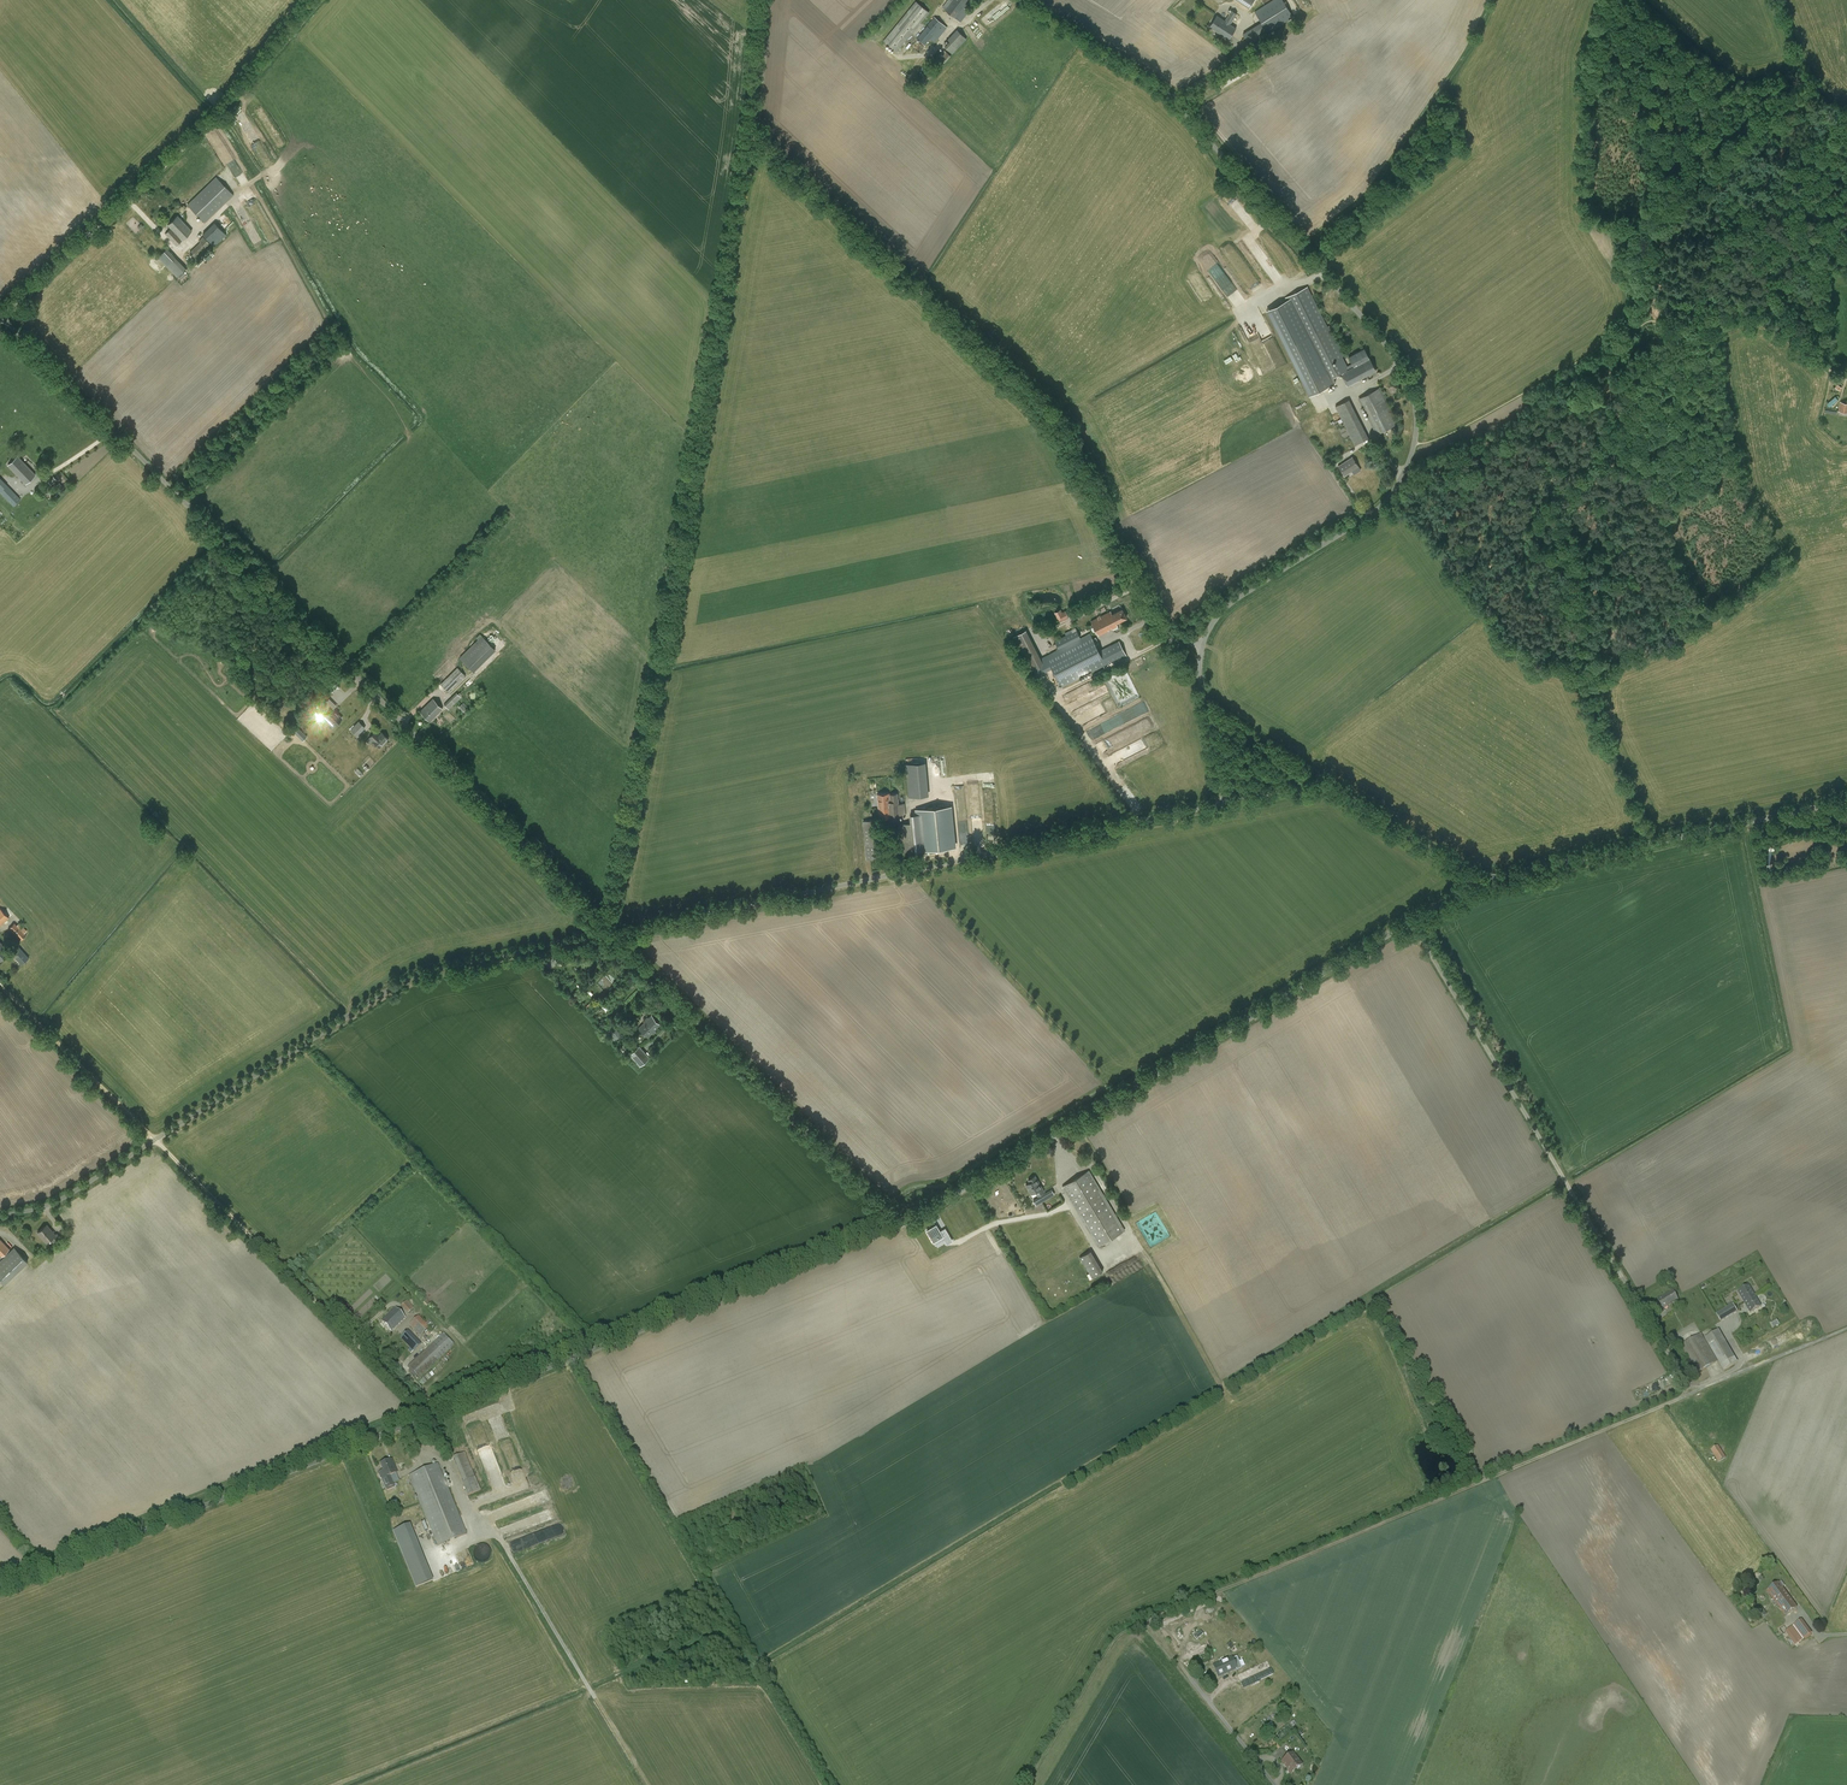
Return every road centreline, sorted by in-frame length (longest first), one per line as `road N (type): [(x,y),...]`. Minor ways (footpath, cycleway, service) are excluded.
road 1 (unclassified): [(1226,804),(1200,675),(1208,630),(1233,601),(1390,496),(1414,444),(1416,402),(1383,333),(1180,103),(1025,0)]
road 2 (unclassified): [(0,1587),(899,1226)]
road 3 (unclassified): [(611,934),(2,317)]
road 4 (track): [(611,934),(748,137)]
road 5 (track): [(1026,1784),(1119,1634),(1692,1393)]
road 6 (track): [(748,137),(1057,424),(1145,604),(1165,632),(1202,645)]
road 7 (unclassified): [(0,1216),(59,1201),(413,969),(611,934)]
road 8 (unclassified): [(611,934),(1226,804)]
road 9 (track): [(428,1416),(0,981)]
road 10 (unclassified): [(899,1226),(1409,920)]
road 11 (unclassified): [(1692,1393),(1409,920)]
road 12 (unclassified): [(899,1226),(611,934)]
road 13 (unclassified): [(1483,880),(1846,801)]
road 14 (unclassified): [(1226,804),(1326,784),(1483,880)]
road 15 (track): [(135,192),(210,120),(316,0)]
road 16 (unclassified): [(1277,1784),(1152,1624)]
road 17 (unclassified): [(2,317),(135,192)]
road 18 (track): [(748,137),(762,0)]

